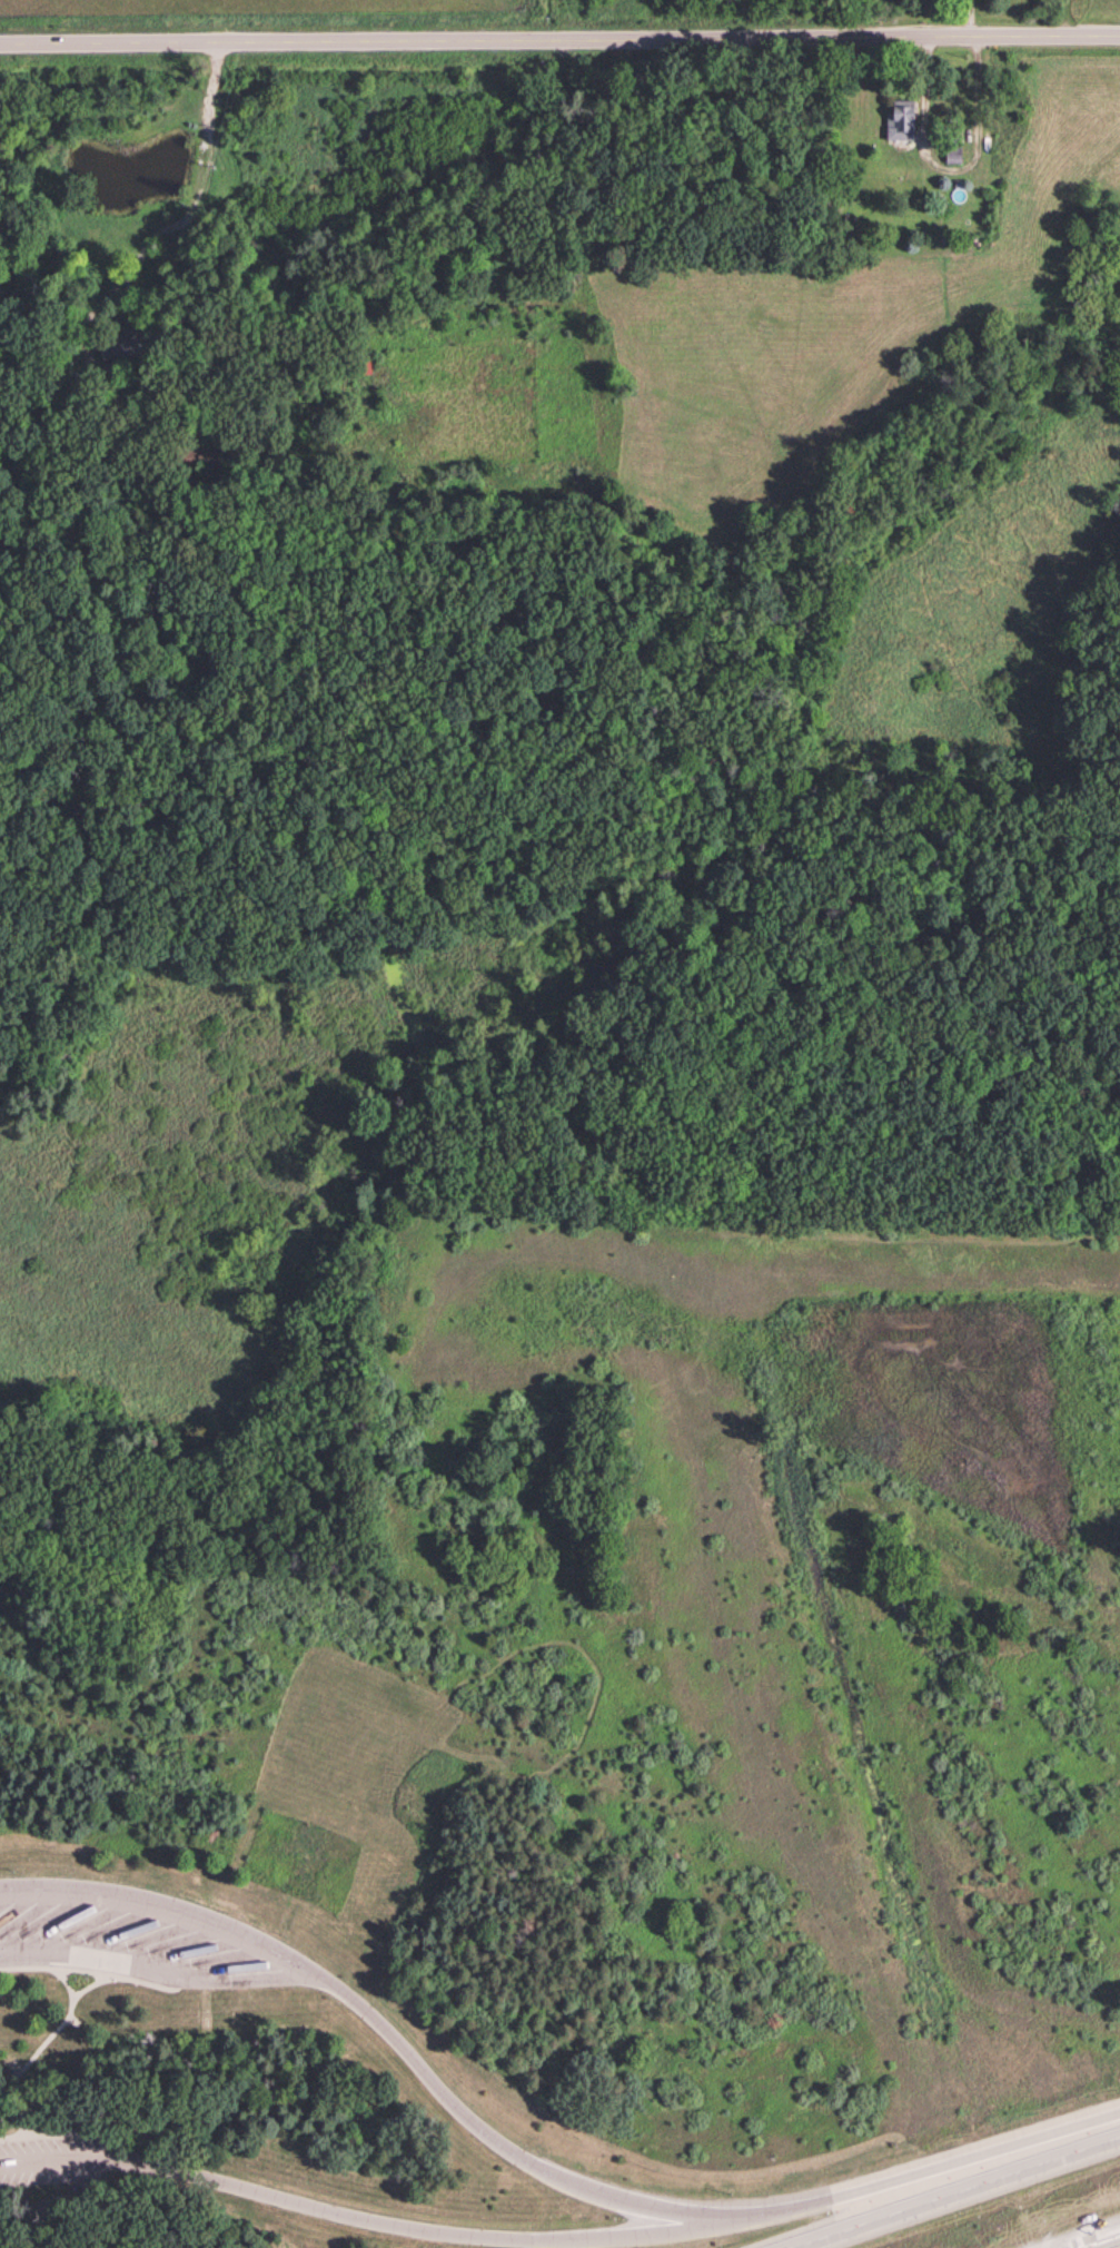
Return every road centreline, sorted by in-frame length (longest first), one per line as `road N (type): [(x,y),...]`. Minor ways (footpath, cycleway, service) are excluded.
road 1 (tertiary): [(0,45),(1119,42)]
road 2 (motorway): [(1119,2143),(810,2247)]
road 3 (motorway): [(1119,2123),(807,2212)]

